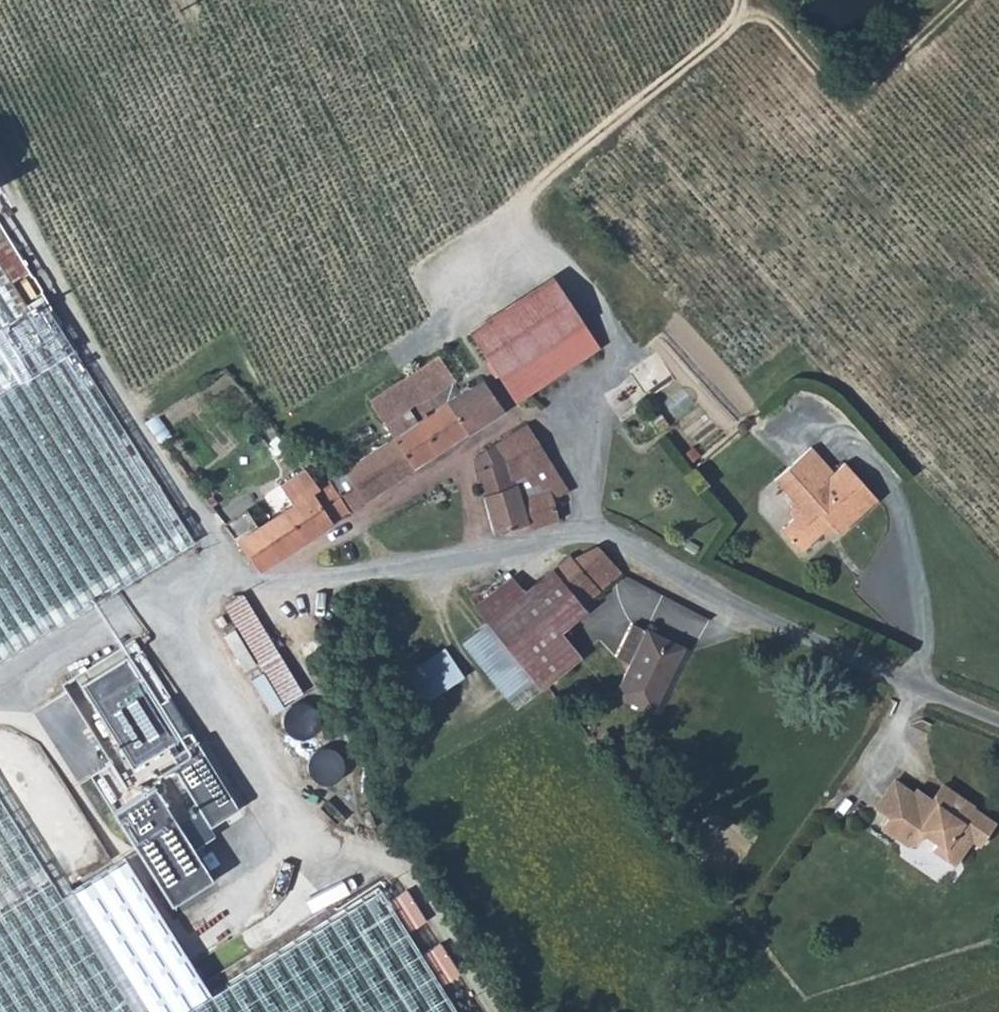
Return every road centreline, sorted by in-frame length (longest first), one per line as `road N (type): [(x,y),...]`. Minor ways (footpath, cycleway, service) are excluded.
road 1 (track): [(582,539),(622,333),(532,220),(537,184),(742,15),(742,0)]
road 2 (track): [(208,569),(0,694)]

